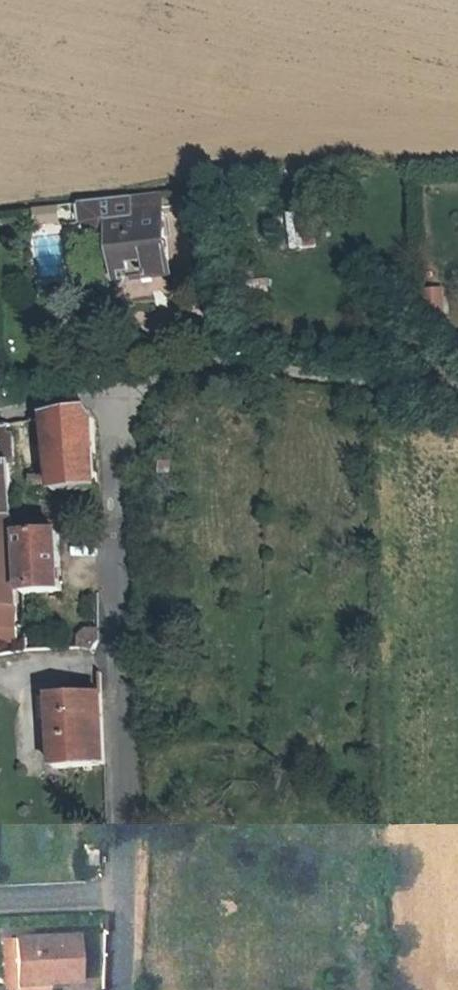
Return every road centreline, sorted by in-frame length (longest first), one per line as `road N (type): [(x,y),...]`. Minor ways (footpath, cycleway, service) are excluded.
road 1 (residential): [(124,390),(114,519),(125,989)]
road 2 (unclassified): [(457,383),(231,370),(124,390)]
road 3 (residential): [(0,414),(124,390)]

